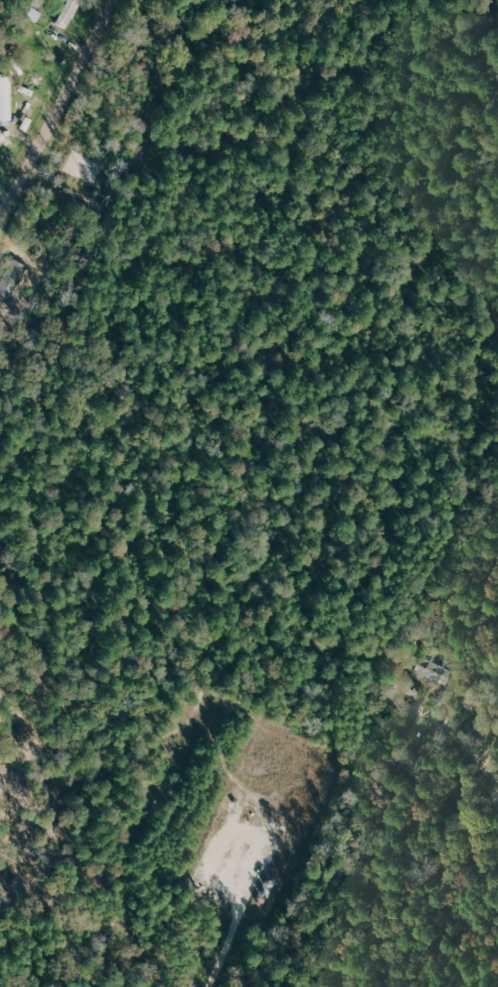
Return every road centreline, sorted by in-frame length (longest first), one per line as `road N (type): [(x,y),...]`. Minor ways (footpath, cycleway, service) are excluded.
road 1 (residential): [(0,238),(122,0)]

